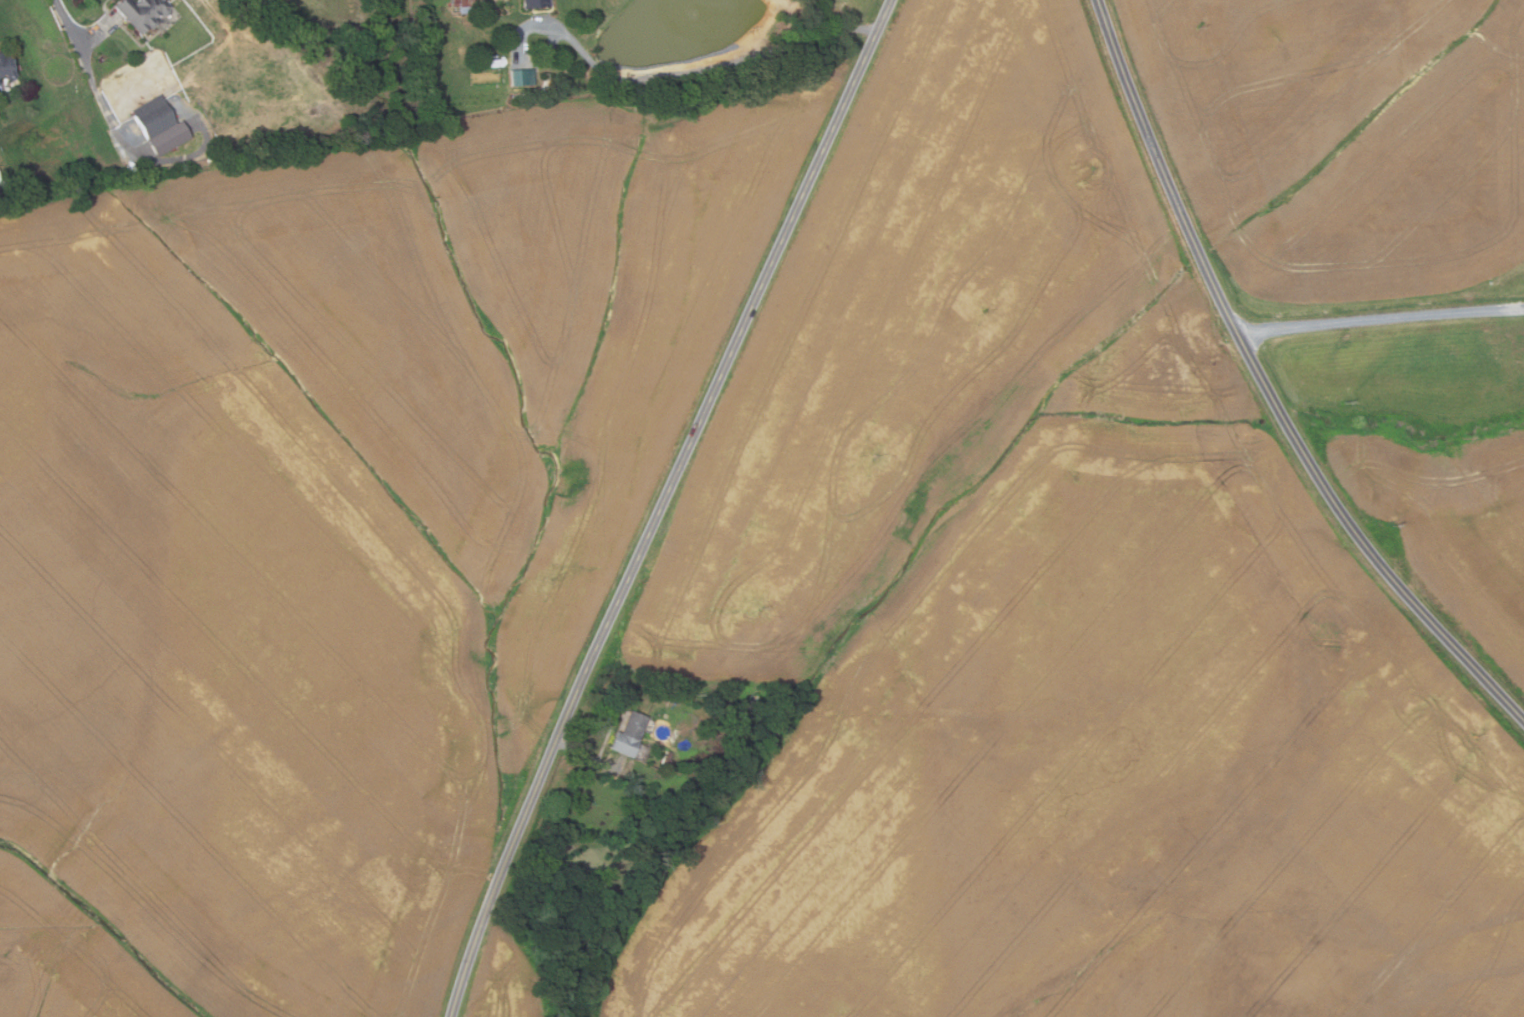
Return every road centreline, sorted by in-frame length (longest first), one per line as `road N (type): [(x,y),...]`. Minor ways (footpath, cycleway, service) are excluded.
road 1 (residential): [(451,1016),(512,843),(579,688),(893,0)]
road 2 (residential): [(1523,720),(1380,565),(1307,460),(1215,288),(1098,0)]

